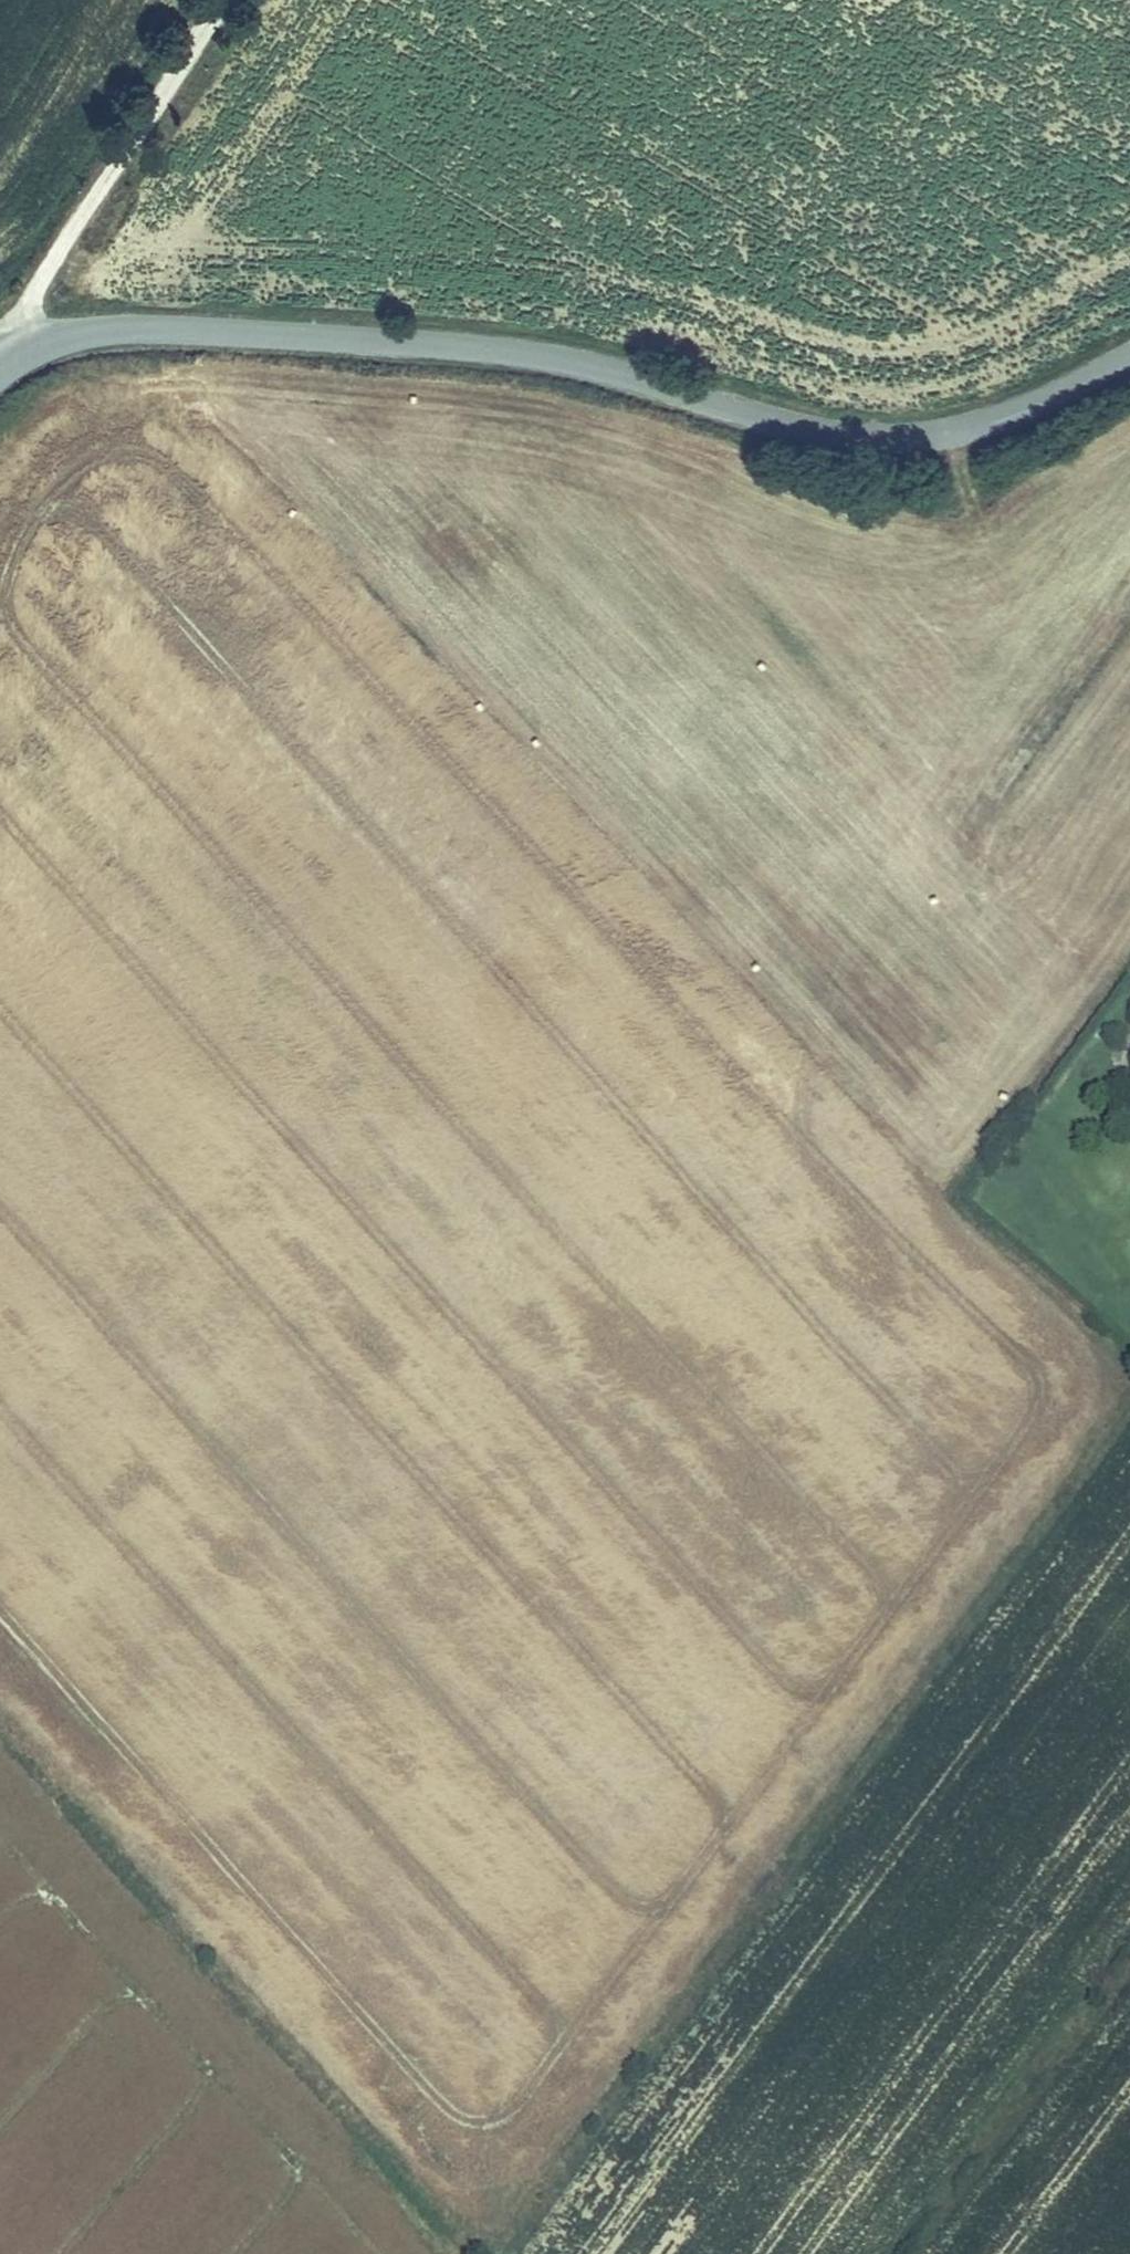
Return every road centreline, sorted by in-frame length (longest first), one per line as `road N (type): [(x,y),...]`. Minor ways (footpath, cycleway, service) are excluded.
road 1 (tertiary): [(1129,358),(957,435),(889,446),(838,445),(620,379),(442,350),(101,333),(56,342),(0,375)]
road 2 (track): [(23,359),(18,334),(36,283),(219,0)]

